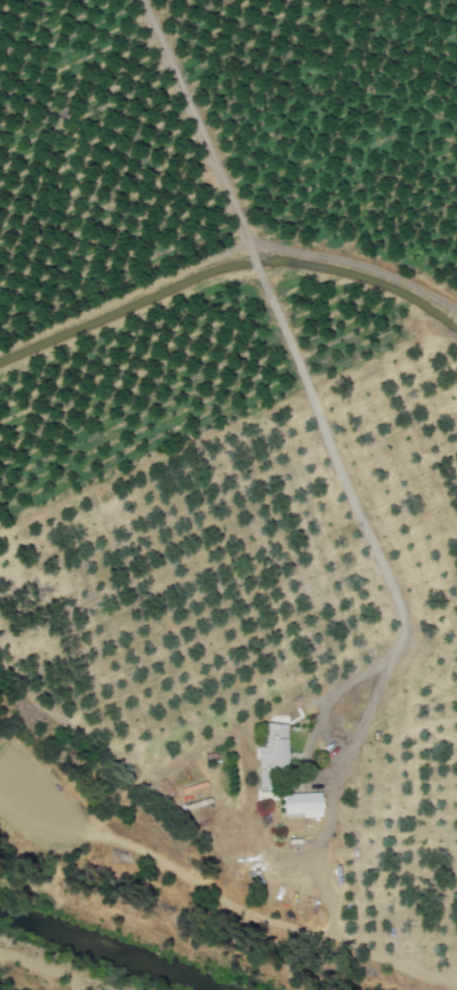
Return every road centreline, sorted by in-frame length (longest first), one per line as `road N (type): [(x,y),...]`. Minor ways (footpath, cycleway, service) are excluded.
road 1 (residential): [(395,650),(397,605),(140,0)]
road 2 (residential): [(242,233),(391,268),(456,306)]
road 3 (track): [(311,848),(337,936),(388,964),(456,986)]
road 4 (track): [(175,868),(236,909),(304,934),(337,936)]
road 5 (track): [(55,849),(127,844),(175,868)]

